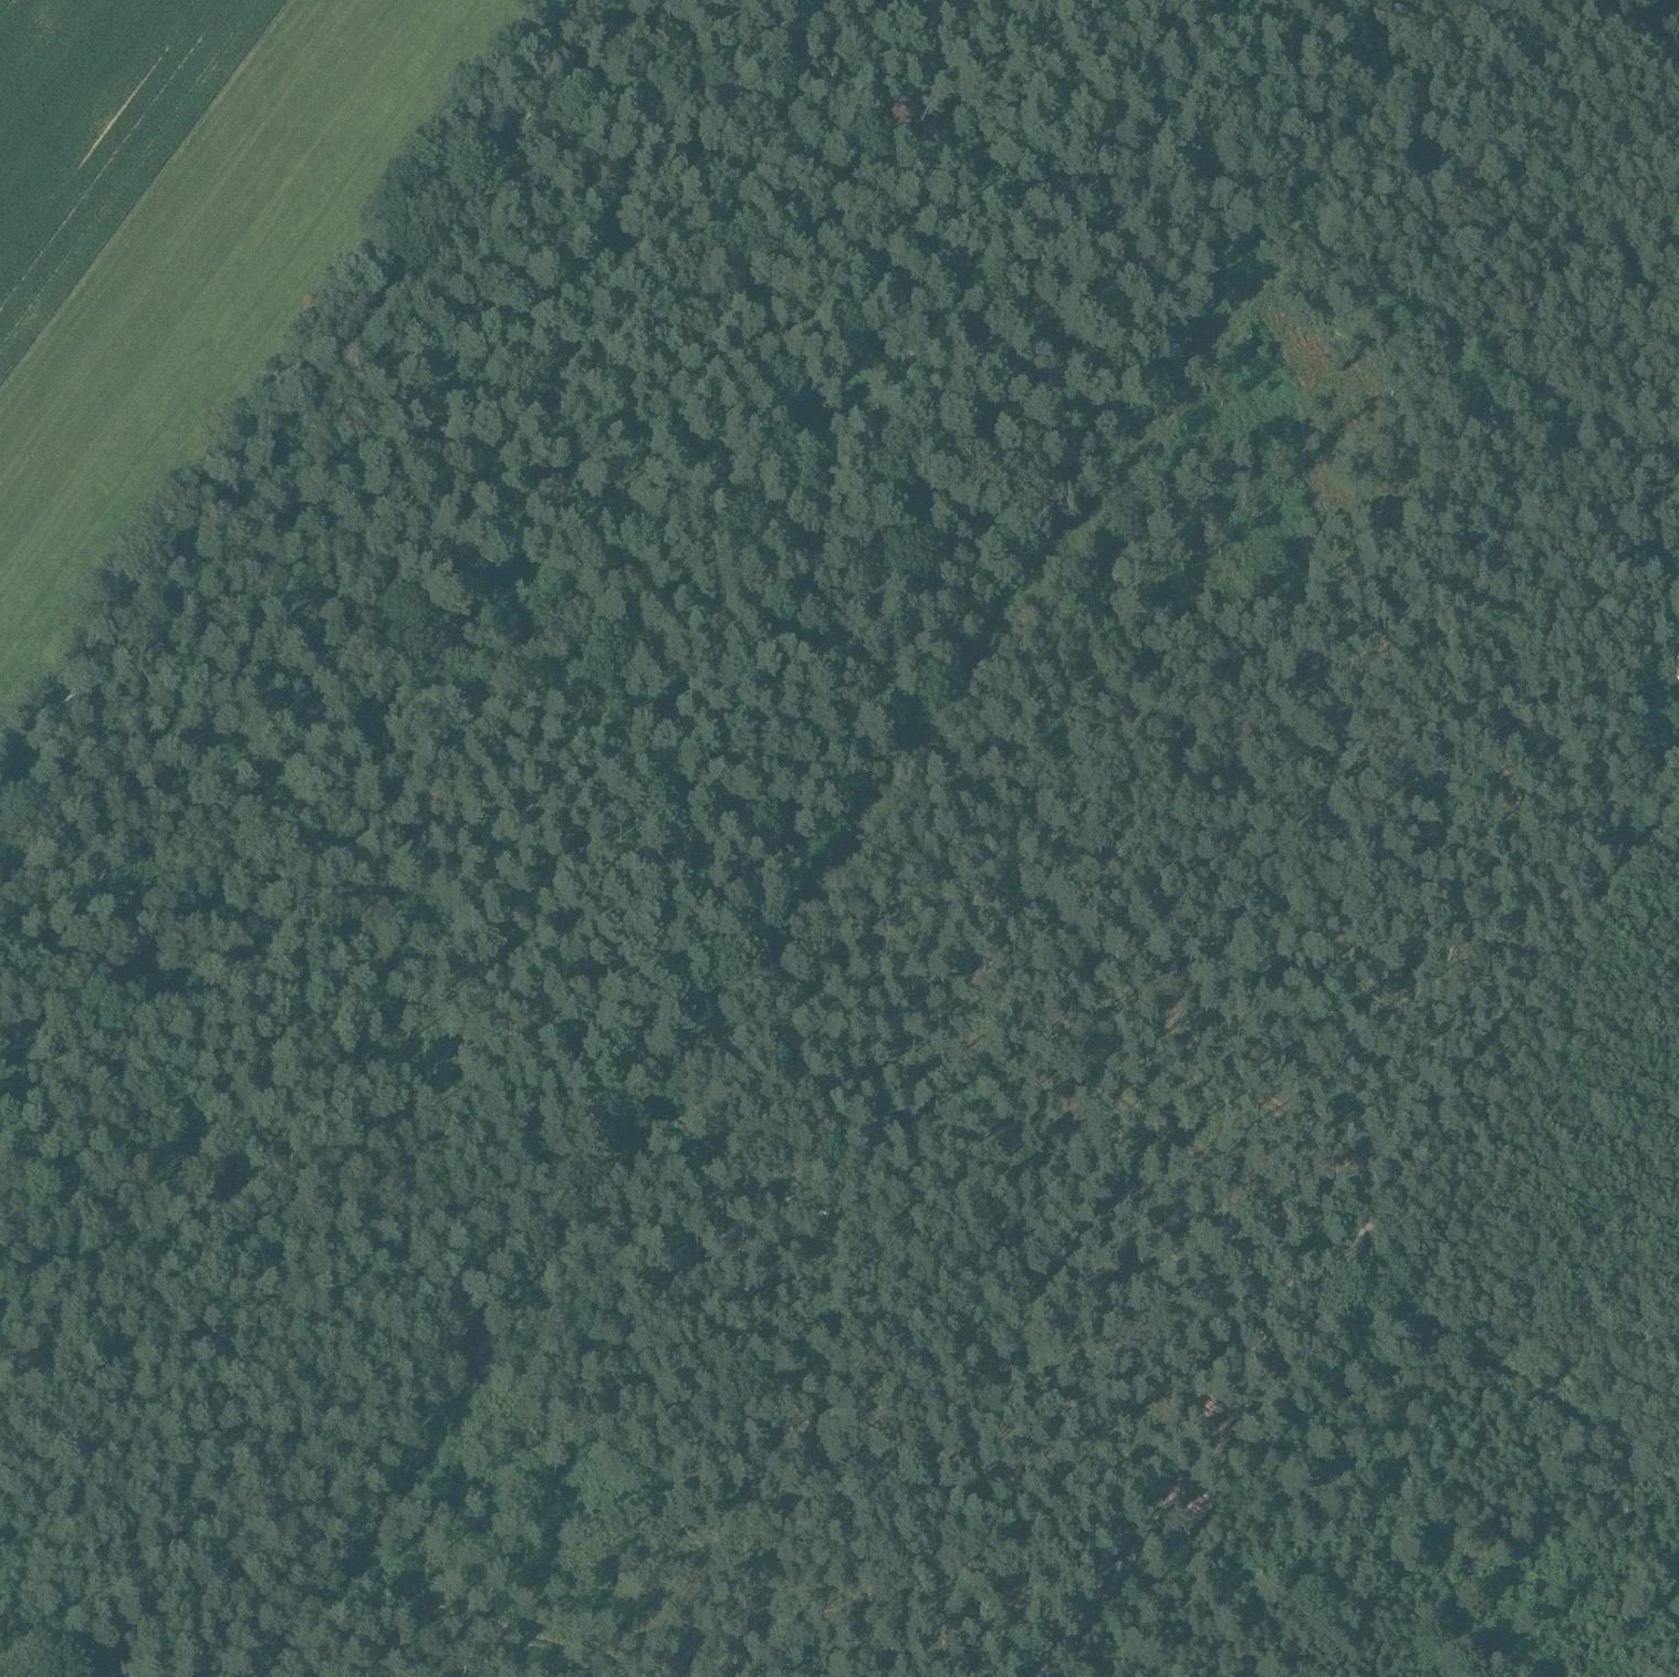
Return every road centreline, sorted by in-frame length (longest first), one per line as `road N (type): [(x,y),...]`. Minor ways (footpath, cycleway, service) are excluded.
road 1 (track): [(1457,0),(527,1314),(250,1676)]
road 2 (track): [(1043,1676),(1528,1006),(1678,812)]

